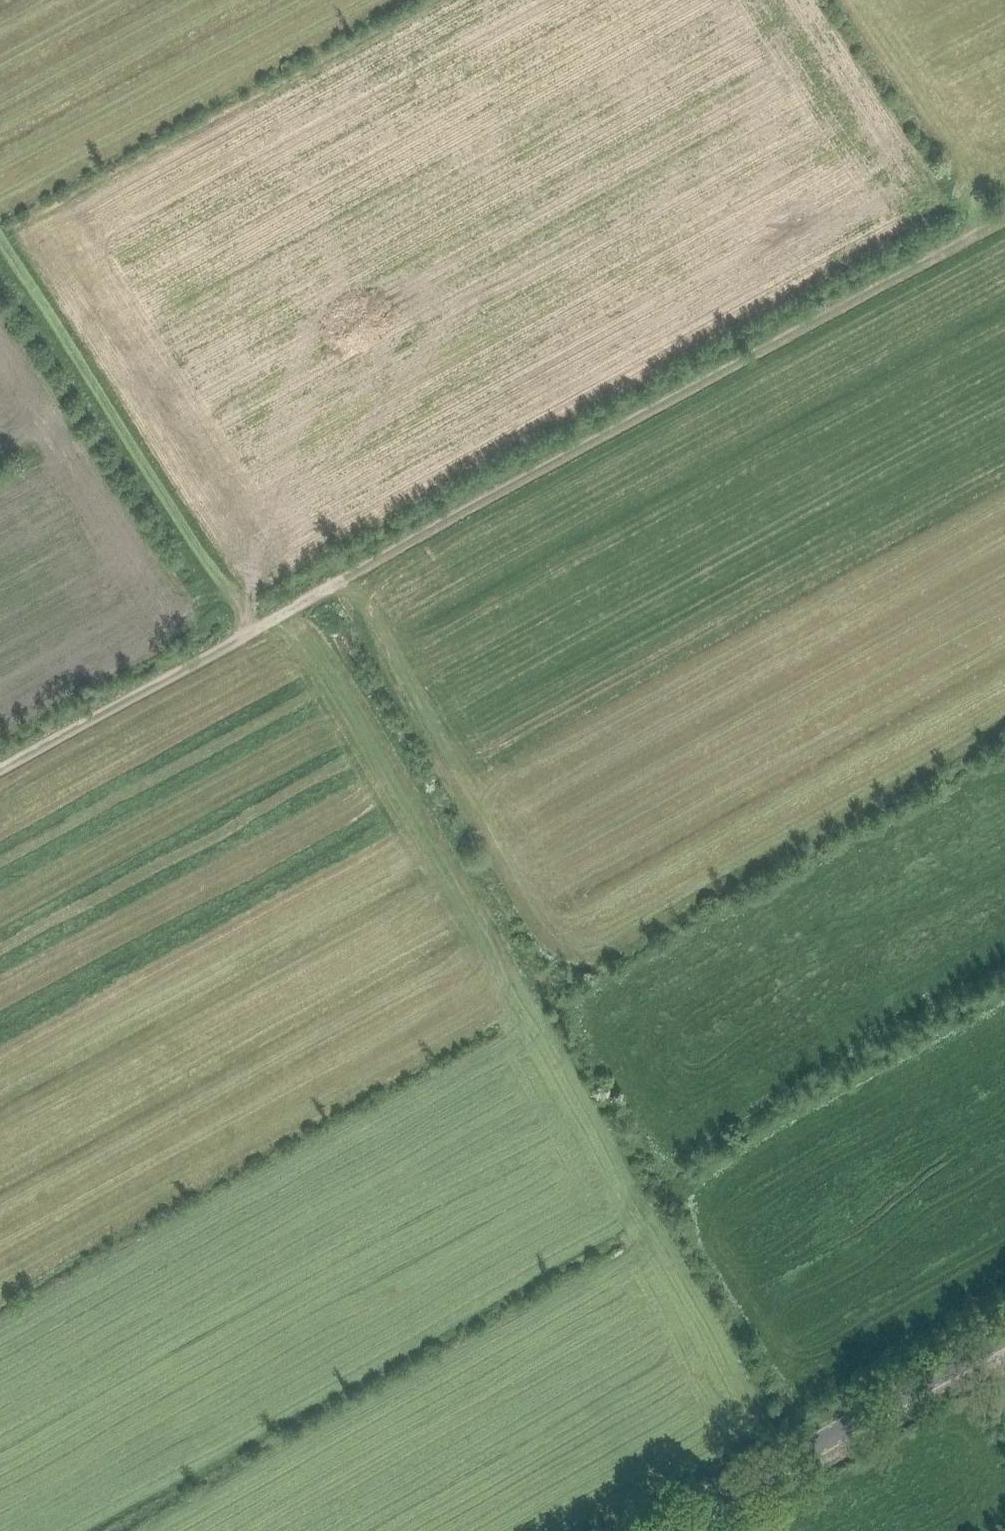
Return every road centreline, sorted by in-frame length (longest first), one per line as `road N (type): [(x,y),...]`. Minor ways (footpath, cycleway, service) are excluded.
road 1 (tertiary): [(680,1530),(1004,1343)]

